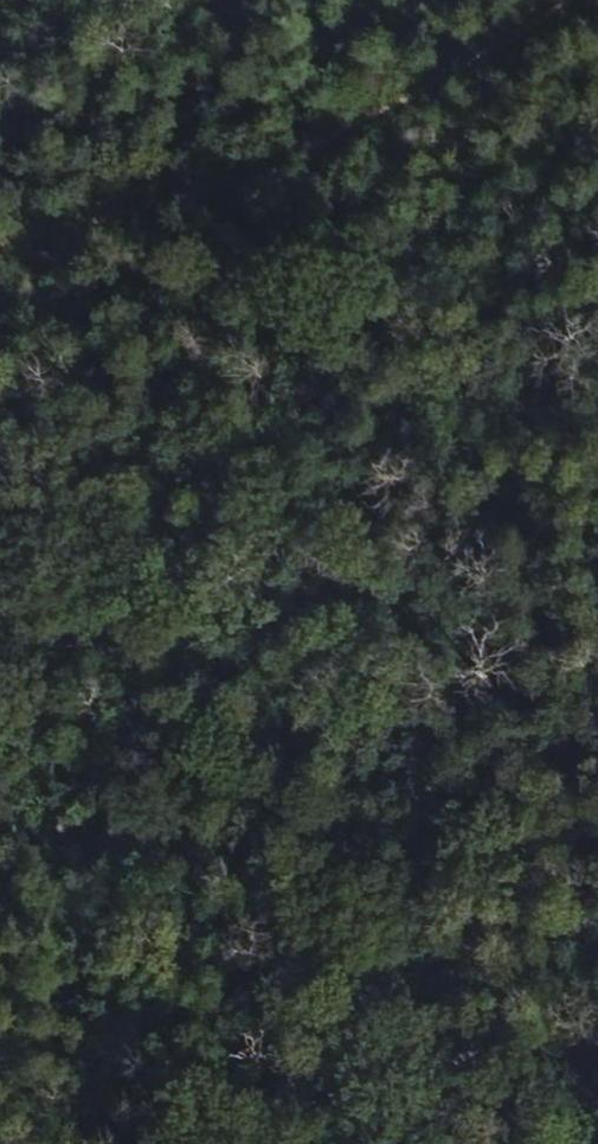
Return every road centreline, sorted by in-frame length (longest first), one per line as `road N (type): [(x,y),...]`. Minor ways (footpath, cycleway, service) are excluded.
road 1 (track): [(0,249),(165,207),(418,99),(561,0)]

